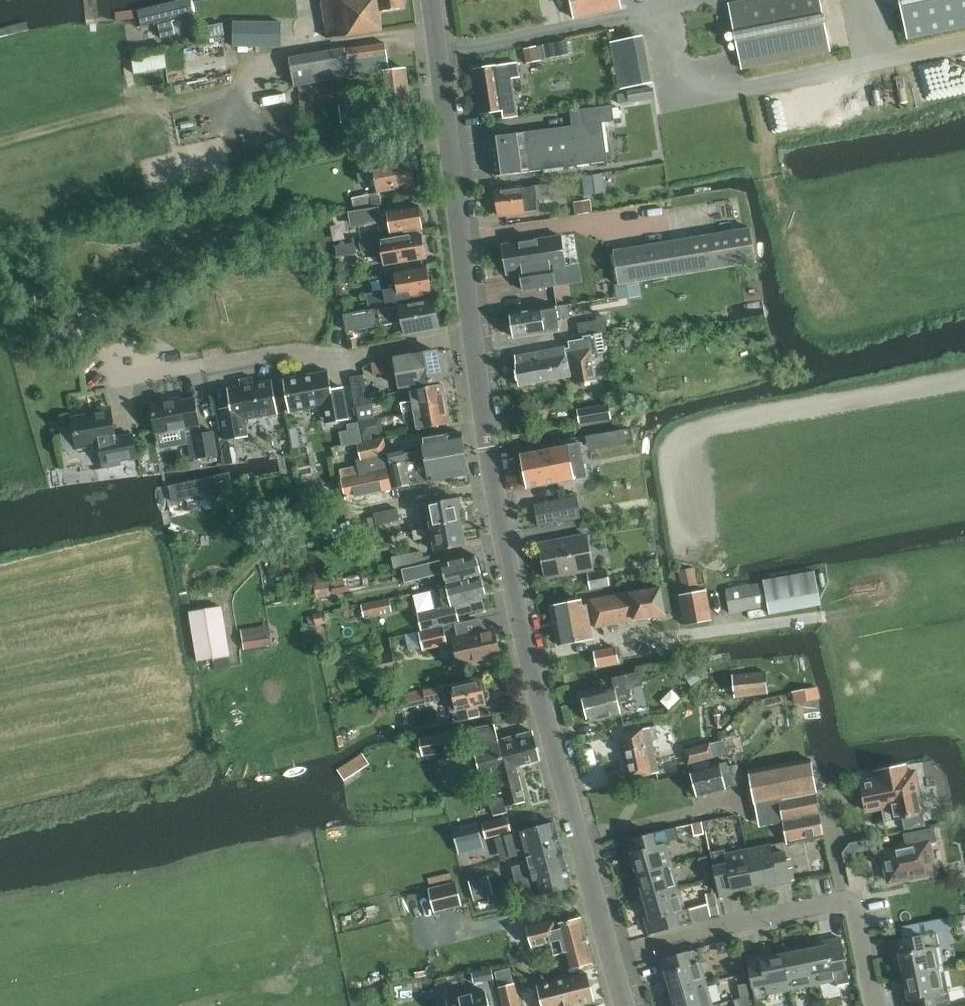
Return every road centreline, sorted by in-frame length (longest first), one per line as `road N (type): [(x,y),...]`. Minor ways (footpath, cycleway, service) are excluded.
road 1 (tertiary): [(611,955),(516,599),(474,333)]
road 2 (track): [(964,42),(704,92),(646,12),(438,51)]
road 3 (residential): [(875,1005),(854,898),(611,955)]
road 4 (tertiary): [(474,333),(431,0)]
road 5 (residential): [(474,333),(348,357),(286,350),(162,371)]

